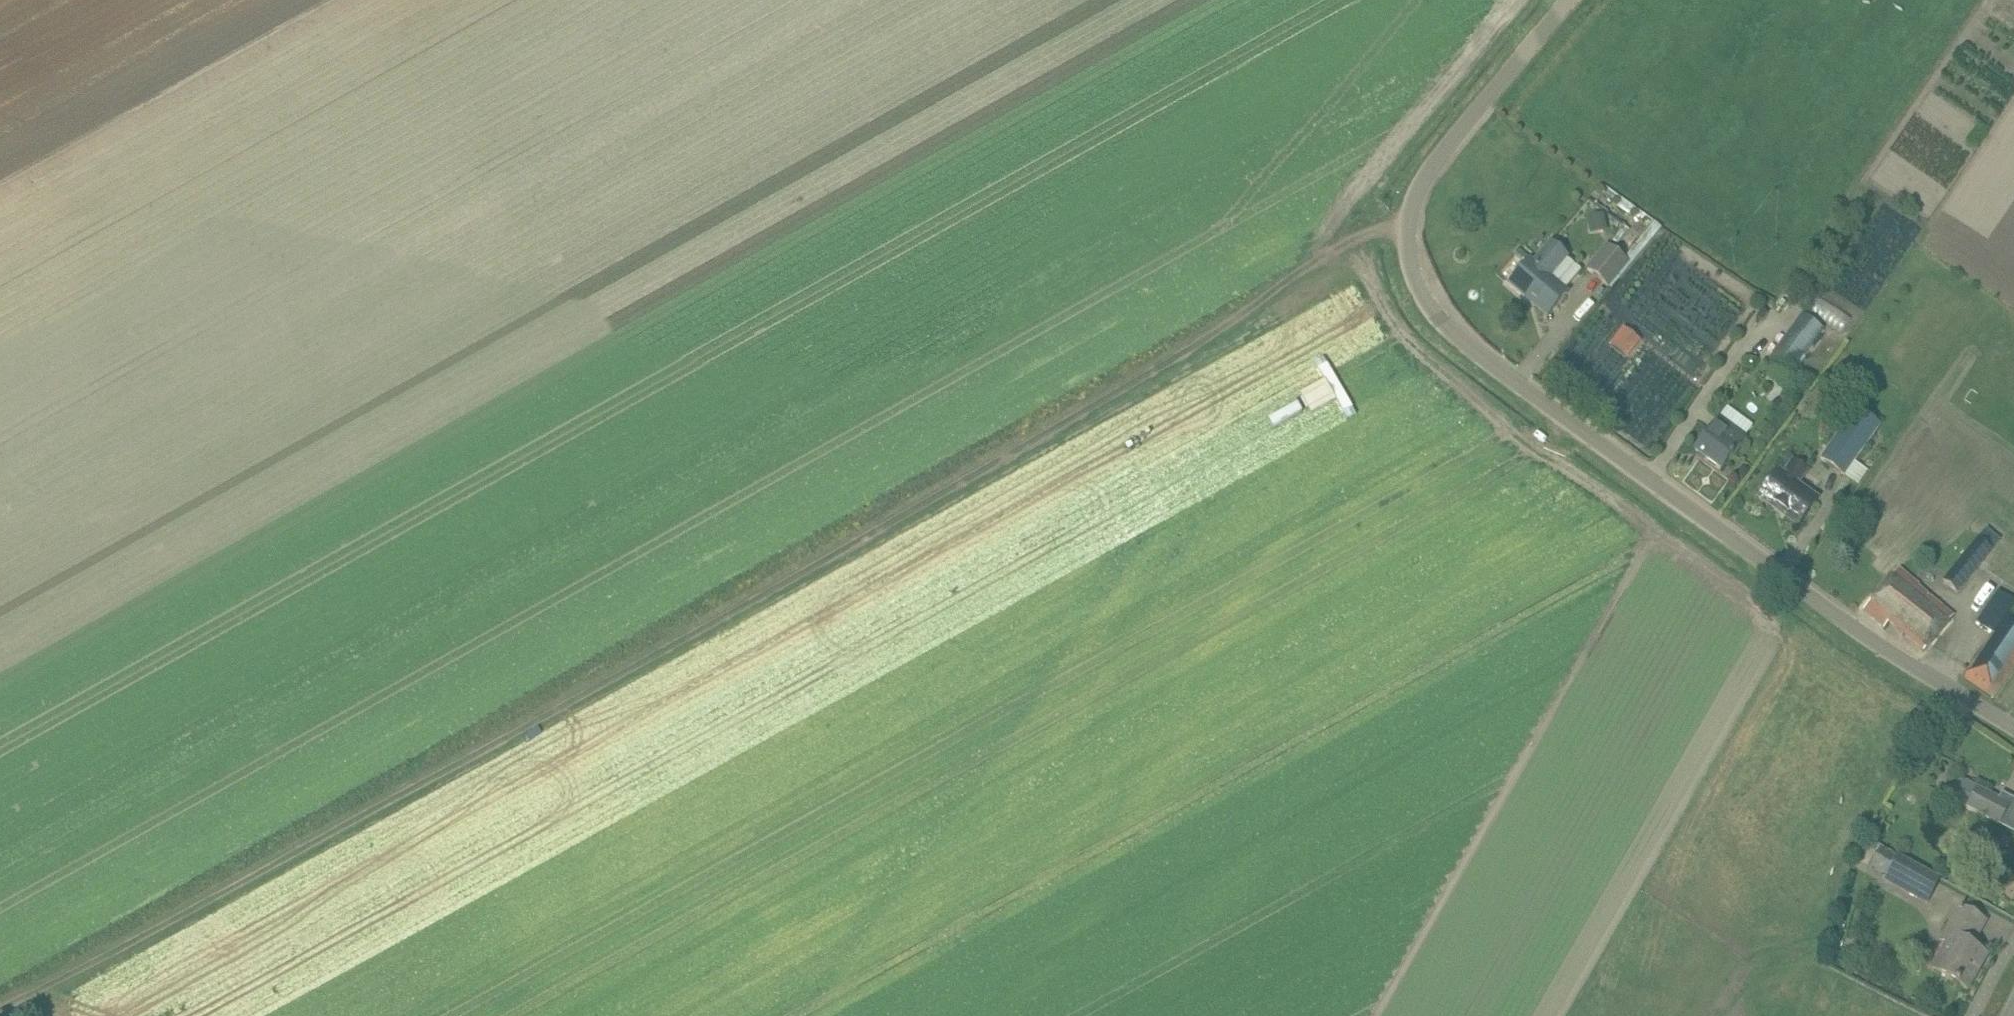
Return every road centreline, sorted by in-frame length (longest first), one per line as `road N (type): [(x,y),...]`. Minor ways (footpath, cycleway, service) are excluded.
road 1 (track): [(7,1015),(1408,231)]
road 2 (unclassified): [(2013,728),(1861,633),(1429,308),(1412,271),(1414,194),(1569,0)]

